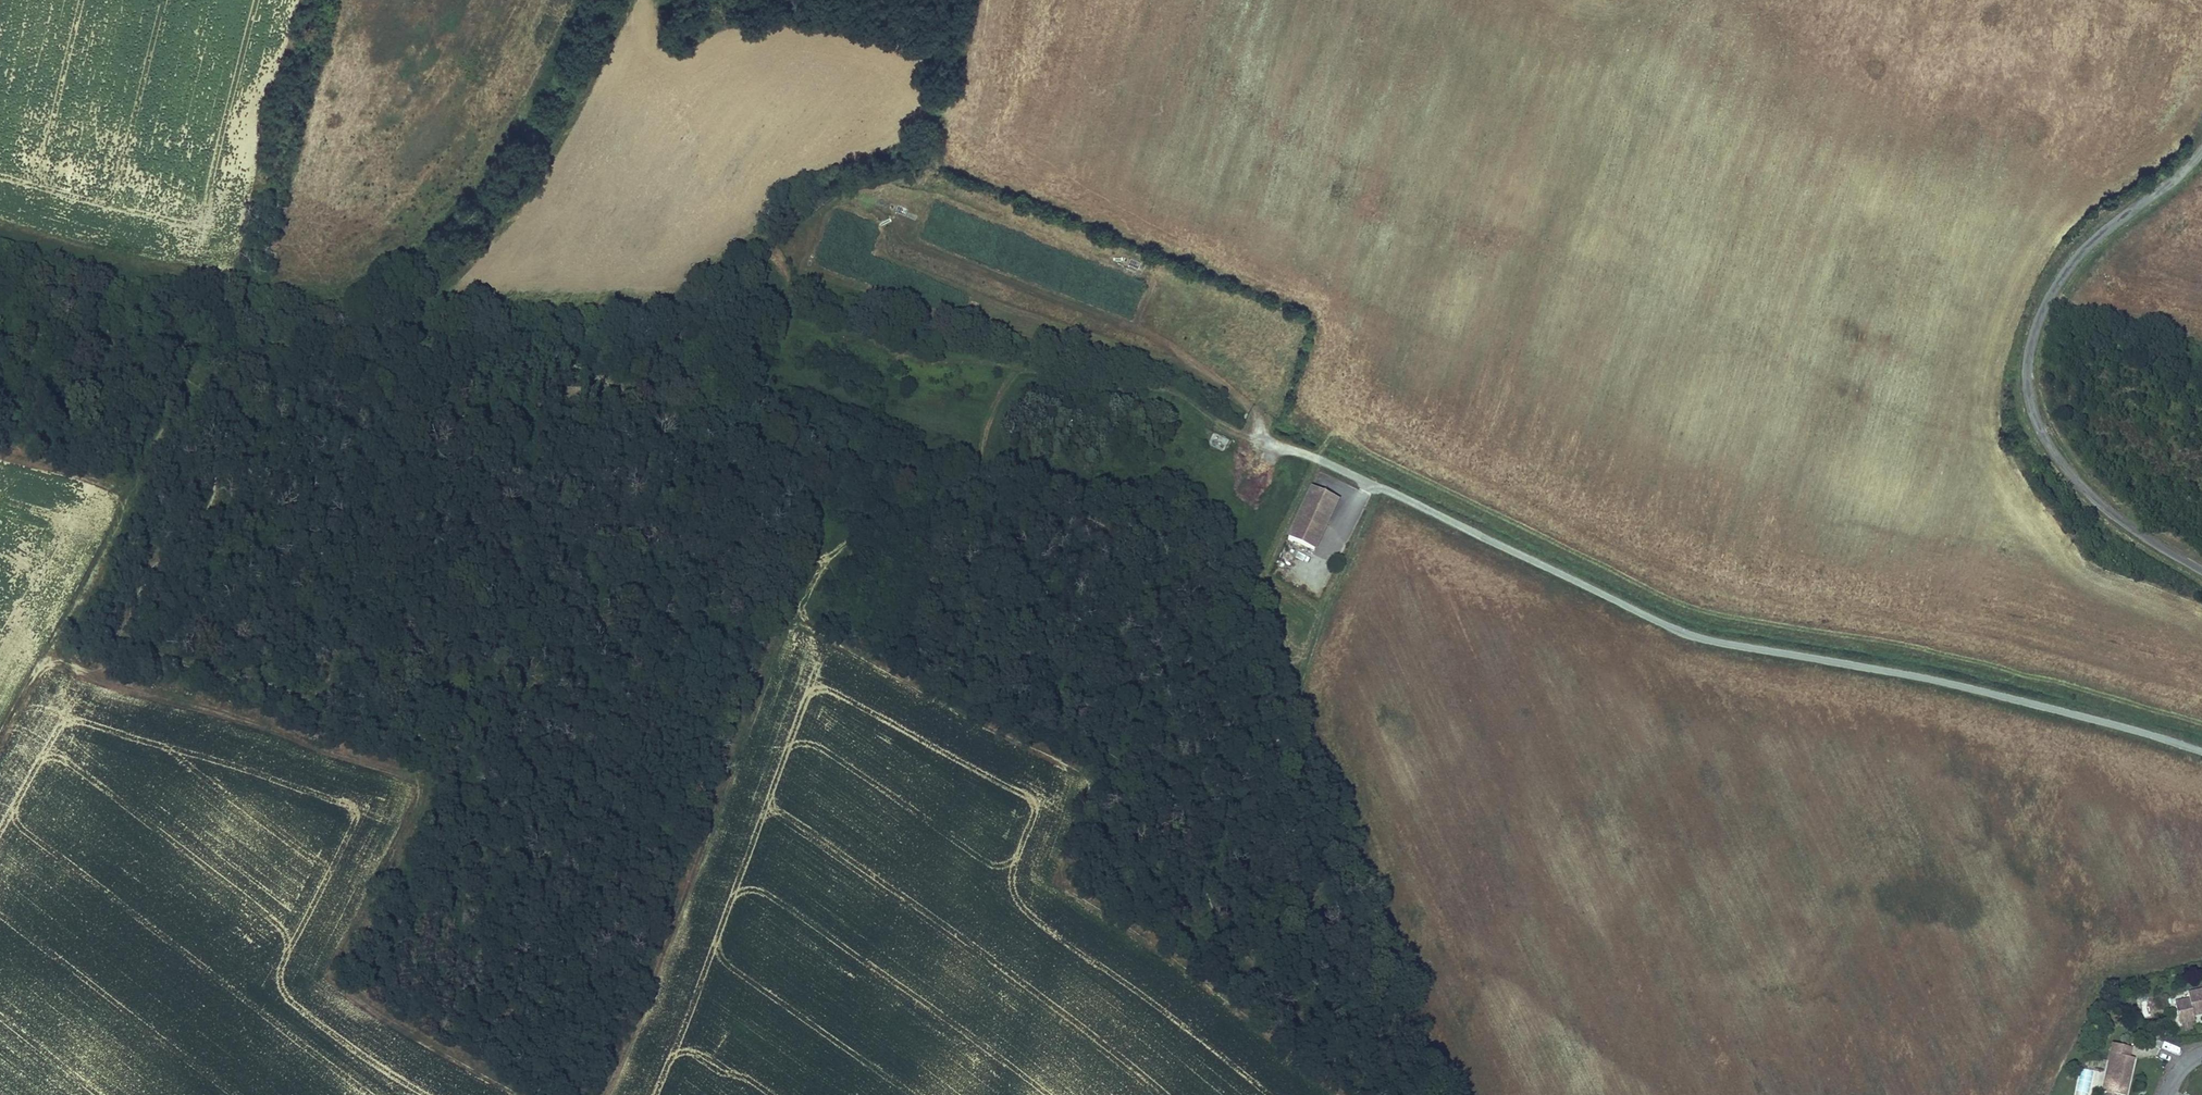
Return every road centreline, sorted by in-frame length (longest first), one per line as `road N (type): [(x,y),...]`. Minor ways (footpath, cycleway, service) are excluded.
road 1 (track): [(955,365),(1173,393),(1211,419),(1313,455),(1678,631),(1960,686),(2201,752)]
road 2 (unclassified): [(2201,149),(2067,269),(2041,309),(2027,377),(2041,431),(2077,481),(2116,516),(2201,569)]
road 3 (track): [(0,737),(49,659),(95,672),(109,667),(120,647)]
road 4 (track): [(129,487),(192,370)]

